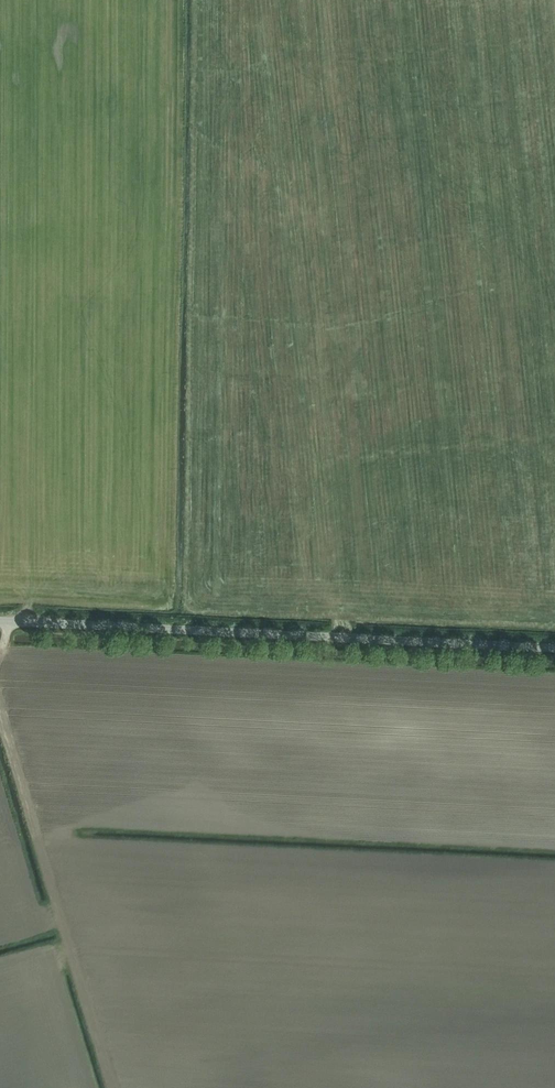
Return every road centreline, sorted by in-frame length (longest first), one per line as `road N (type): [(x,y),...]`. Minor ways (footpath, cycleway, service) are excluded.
road 1 (unclassified): [(13,623),(554,647)]
road 2 (unclassified): [(117,1087),(0,702)]

